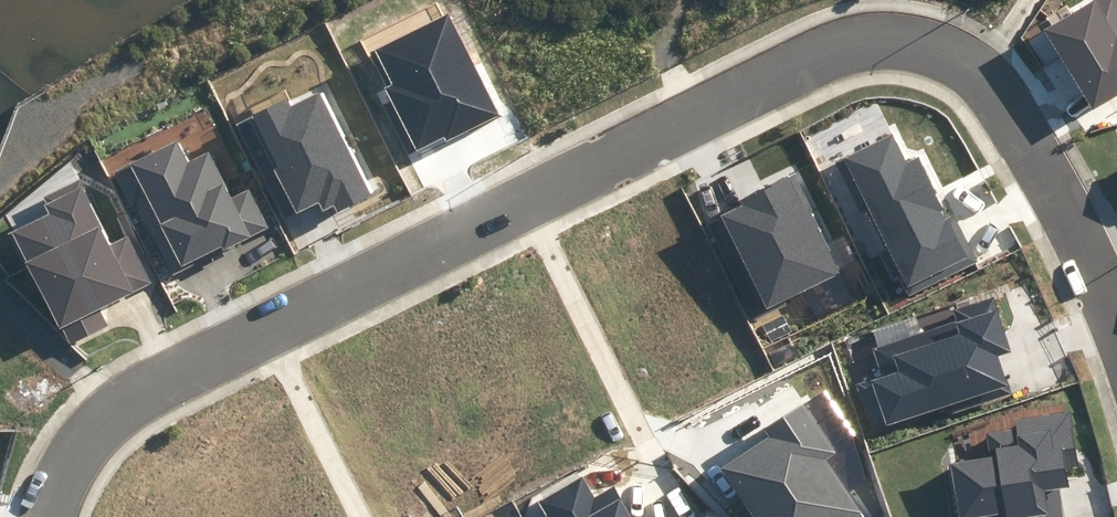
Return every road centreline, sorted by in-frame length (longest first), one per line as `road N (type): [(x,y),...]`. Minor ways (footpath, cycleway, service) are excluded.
road 1 (residential): [(41,516),(43,494),(95,420),(839,48),(875,40),(929,41),(977,72),(1005,102),(1116,344)]
road 2 (track): [(0,181),(64,104),(137,63)]
road 3 (track): [(108,414),(0,300)]
road 4 (track): [(691,122),(663,46),(692,0)]

